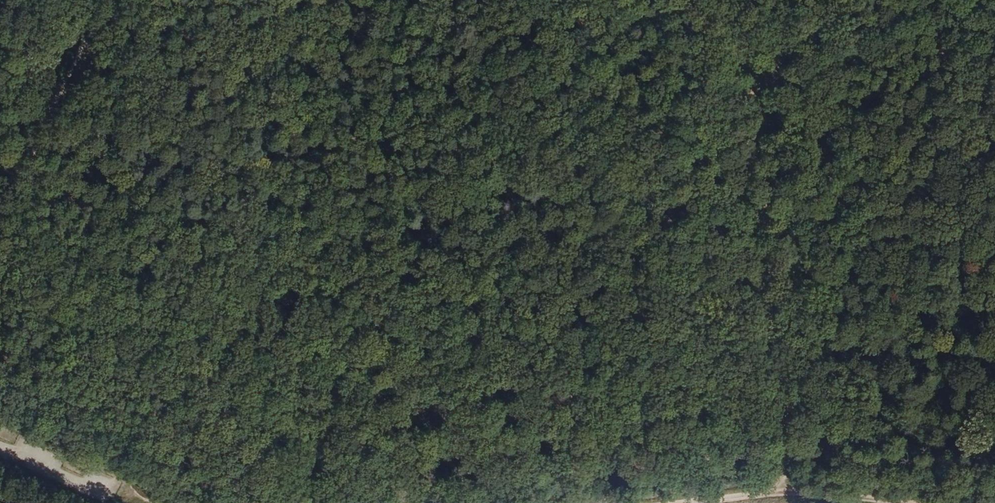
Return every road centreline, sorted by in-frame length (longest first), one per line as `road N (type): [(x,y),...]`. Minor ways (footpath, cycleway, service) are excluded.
road 1 (track): [(792,0),(771,79),(769,234),(791,457)]
road 2 (track): [(99,0),(0,210)]
road 3 (track): [(789,490),(923,502)]

